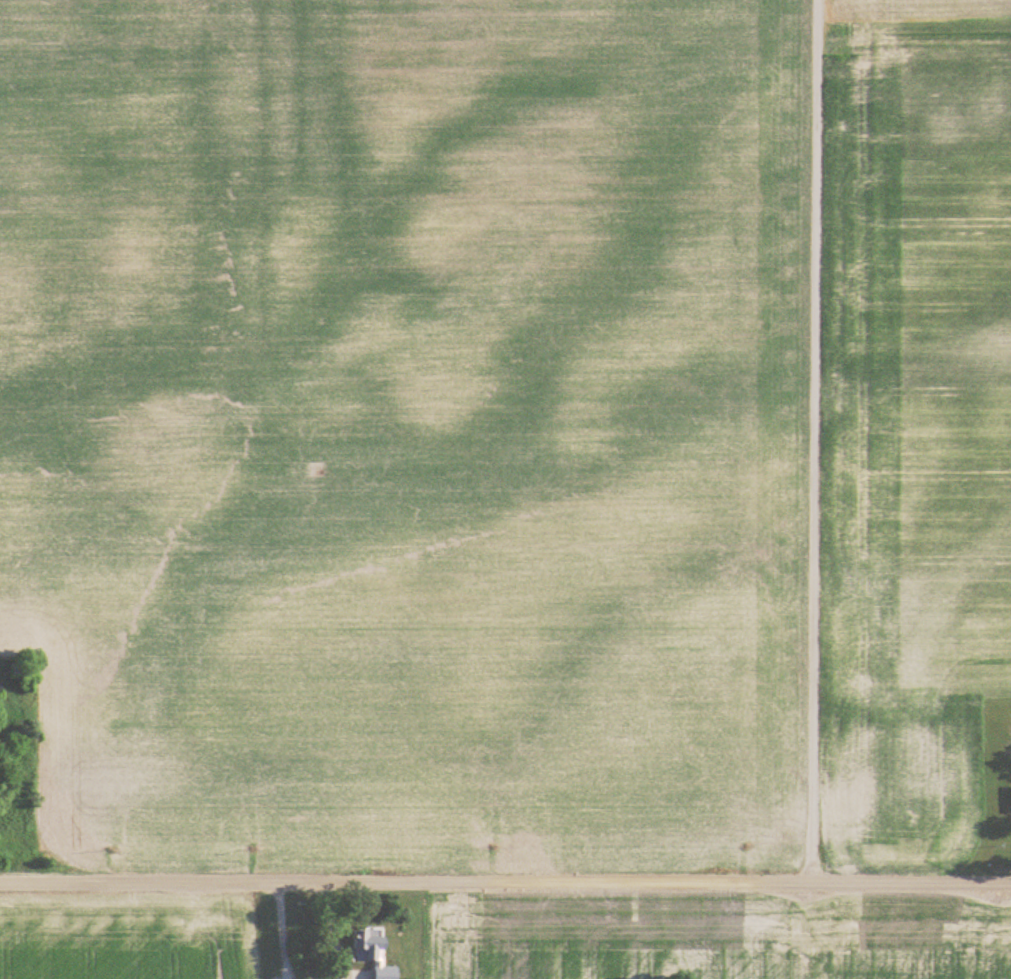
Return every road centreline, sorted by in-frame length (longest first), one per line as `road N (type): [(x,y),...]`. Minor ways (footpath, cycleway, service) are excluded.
road 1 (residential): [(0,883),(1010,882)]

